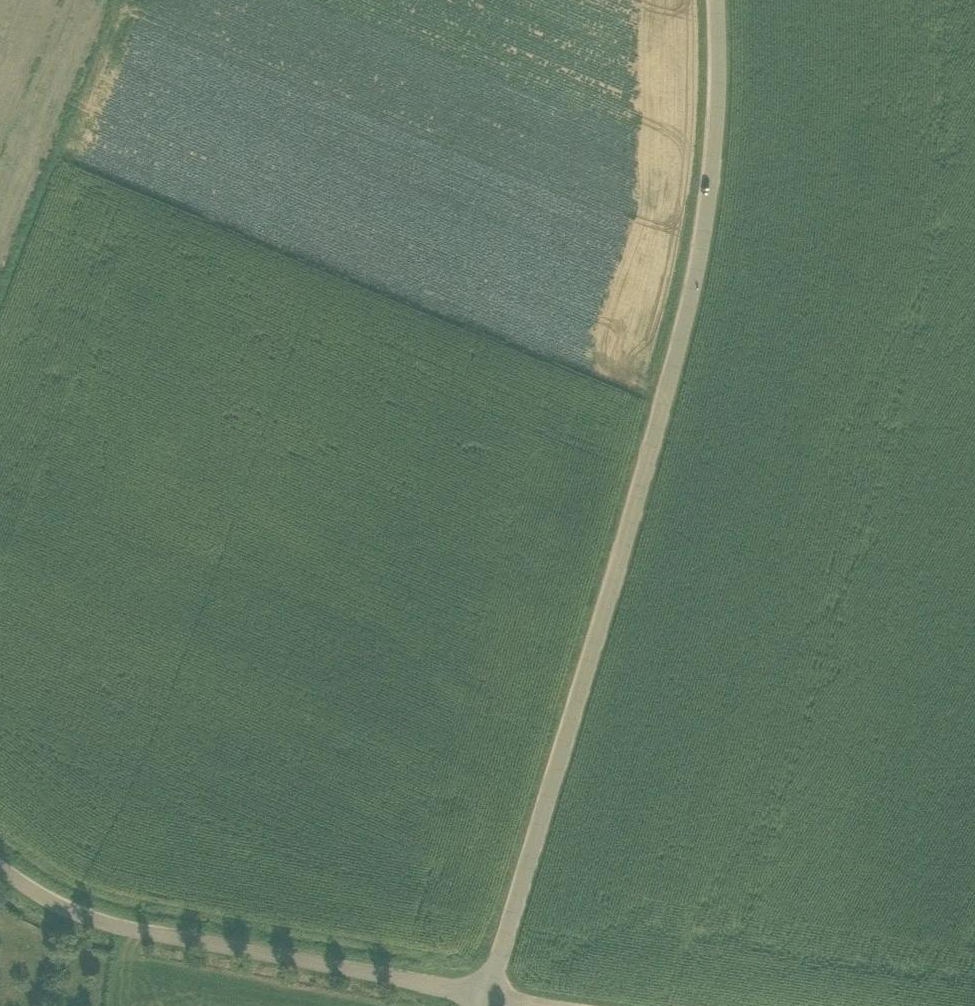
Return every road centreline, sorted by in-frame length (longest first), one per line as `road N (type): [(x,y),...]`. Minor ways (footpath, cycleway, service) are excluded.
road 1 (unclassified): [(488,995),(696,279),(719,110),(716,0)]
road 2 (unclassified): [(488,995),(120,928),(72,912),(0,868)]

